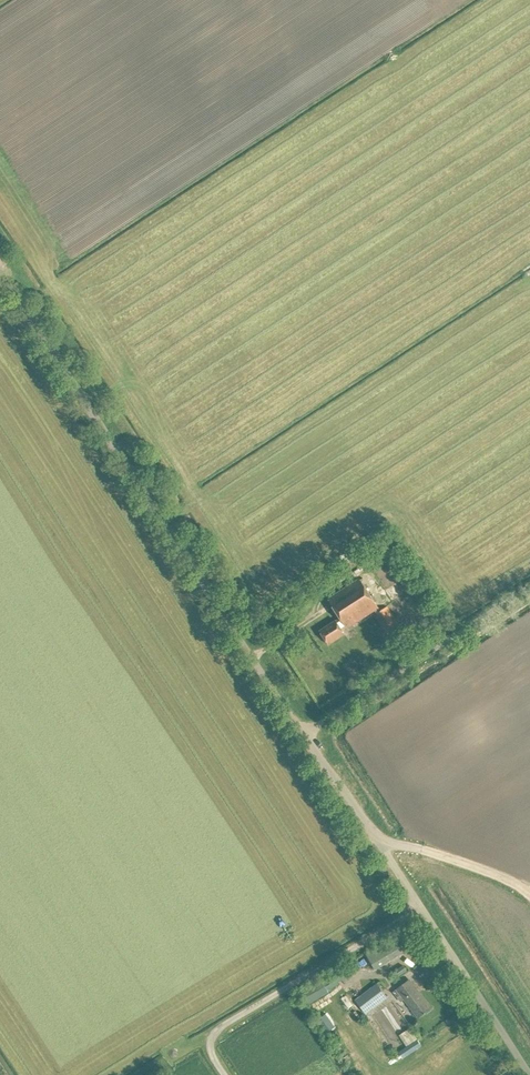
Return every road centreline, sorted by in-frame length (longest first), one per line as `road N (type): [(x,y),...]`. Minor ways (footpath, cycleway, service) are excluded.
road 1 (unclassified): [(529,1074),(0,272)]
road 2 (track): [(417,905),(221,1027),(210,1047),(224,1074)]

